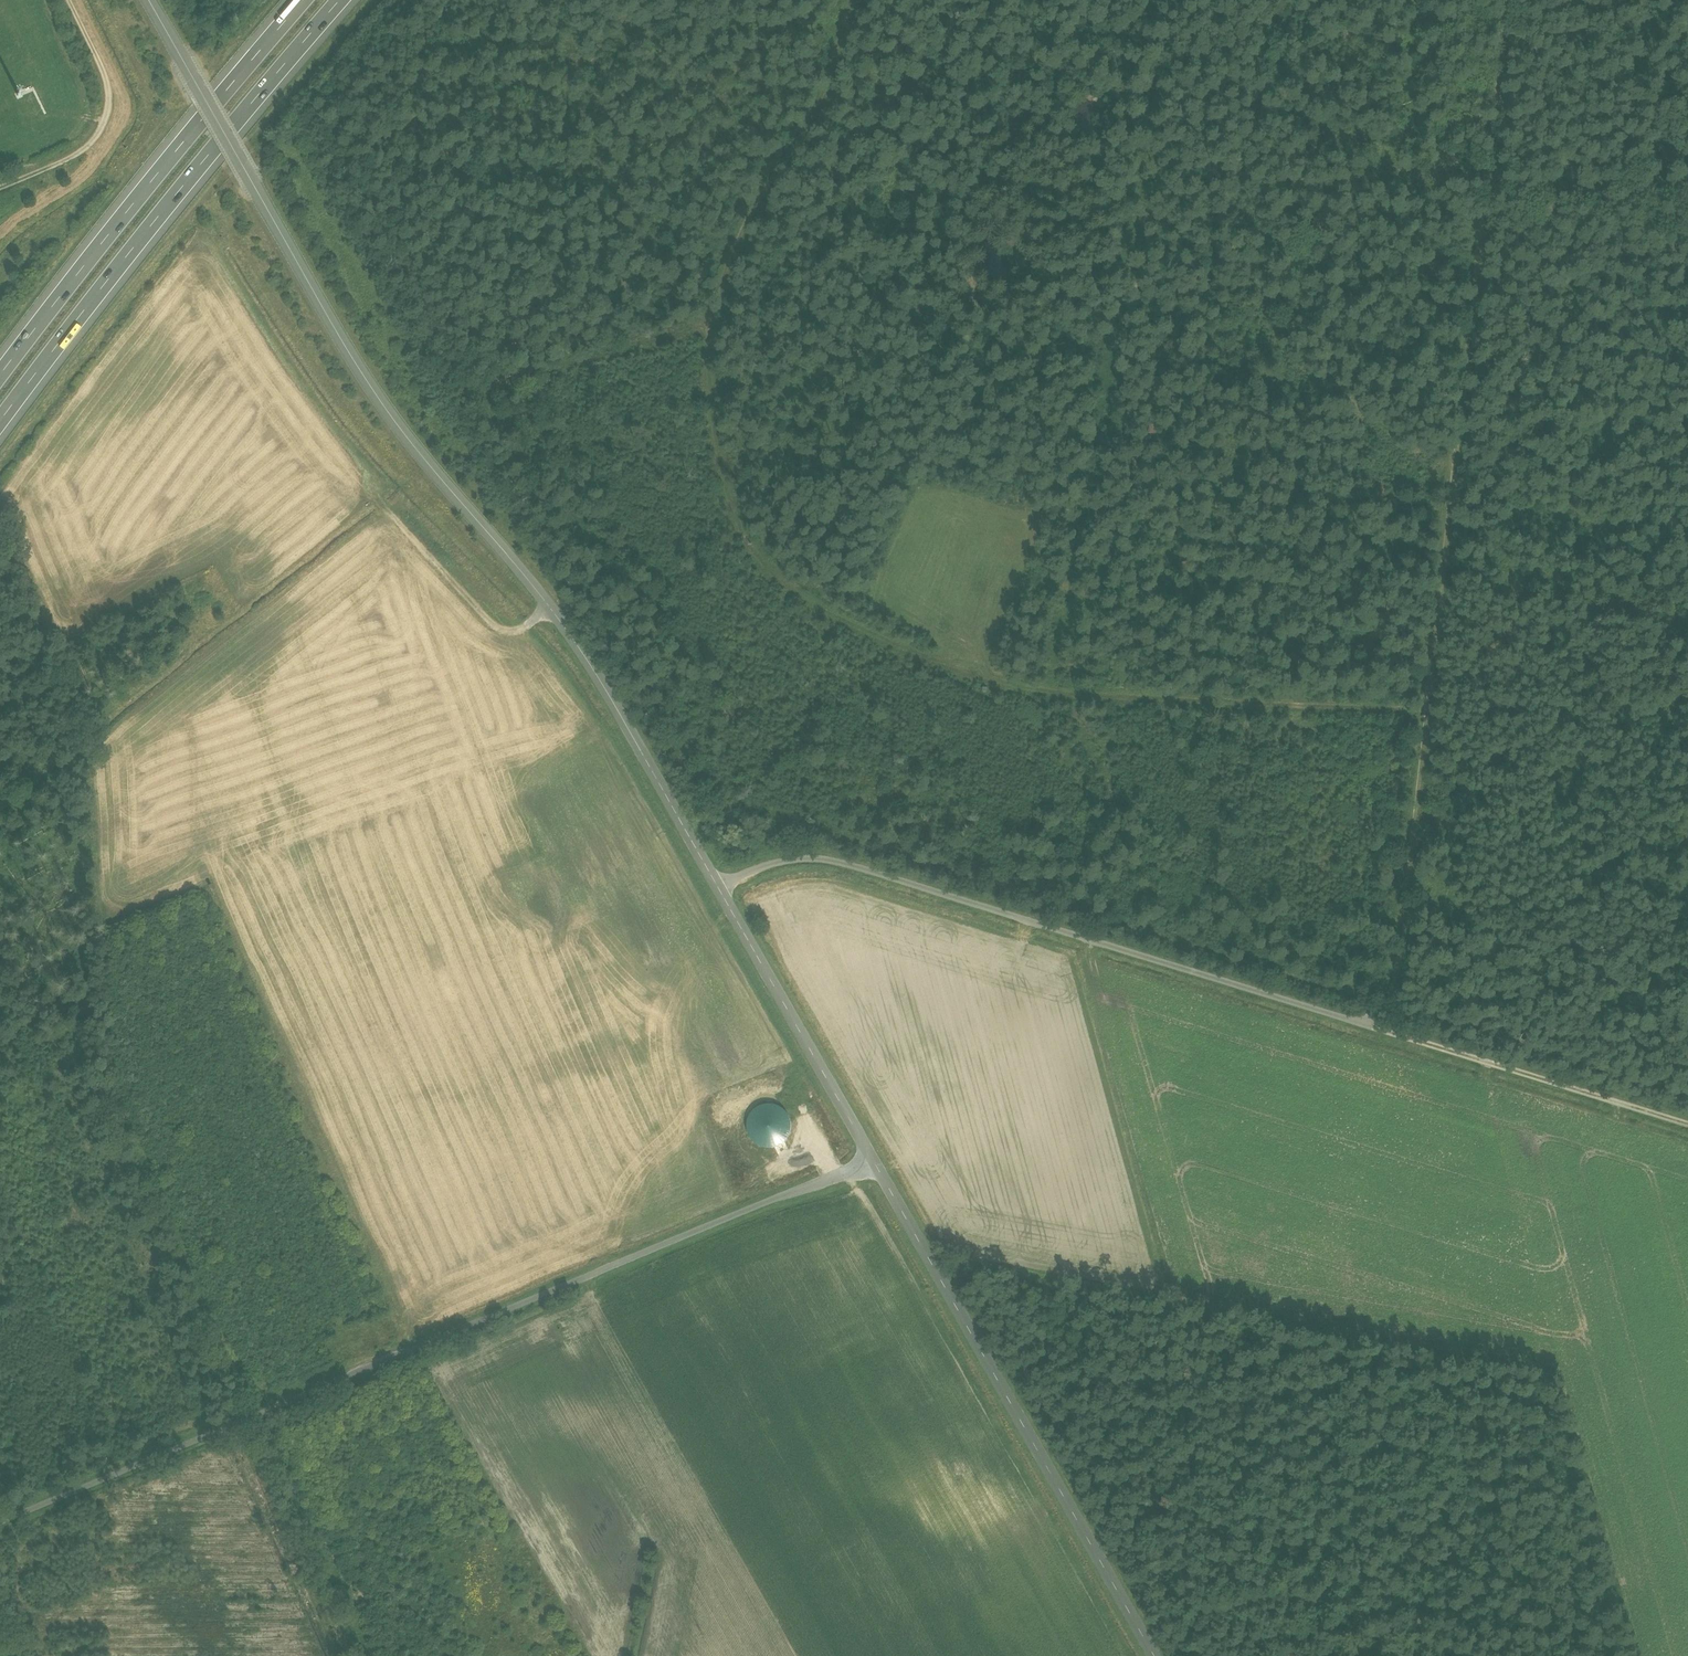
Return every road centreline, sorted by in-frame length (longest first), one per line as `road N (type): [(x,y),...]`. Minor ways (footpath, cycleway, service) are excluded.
road 1 (unclassified): [(148,0),(338,335),(418,453),(588,660),(718,888)]
road 2 (track): [(1359,1023),(1394,988),(1397,968),(1507,0)]
road 3 (unclassified): [(718,888),(801,858),(836,863),(1687,1123)]
road 4 (unclassified): [(872,1158),(0,1522)]
road 5 (unclassified): [(872,1158),(1154,1655)]
road 6 (motorway): [(0,421),(160,215),(341,0)]
road 7 (motorway): [(303,0),(0,376)]
road 8 (unclassified): [(718,888),(872,1158)]
road 9 (track): [(551,609),(524,628),(496,628),(384,509)]
road 10 (unclassified): [(45,168),(81,150),(106,110),(107,88),(66,0)]

